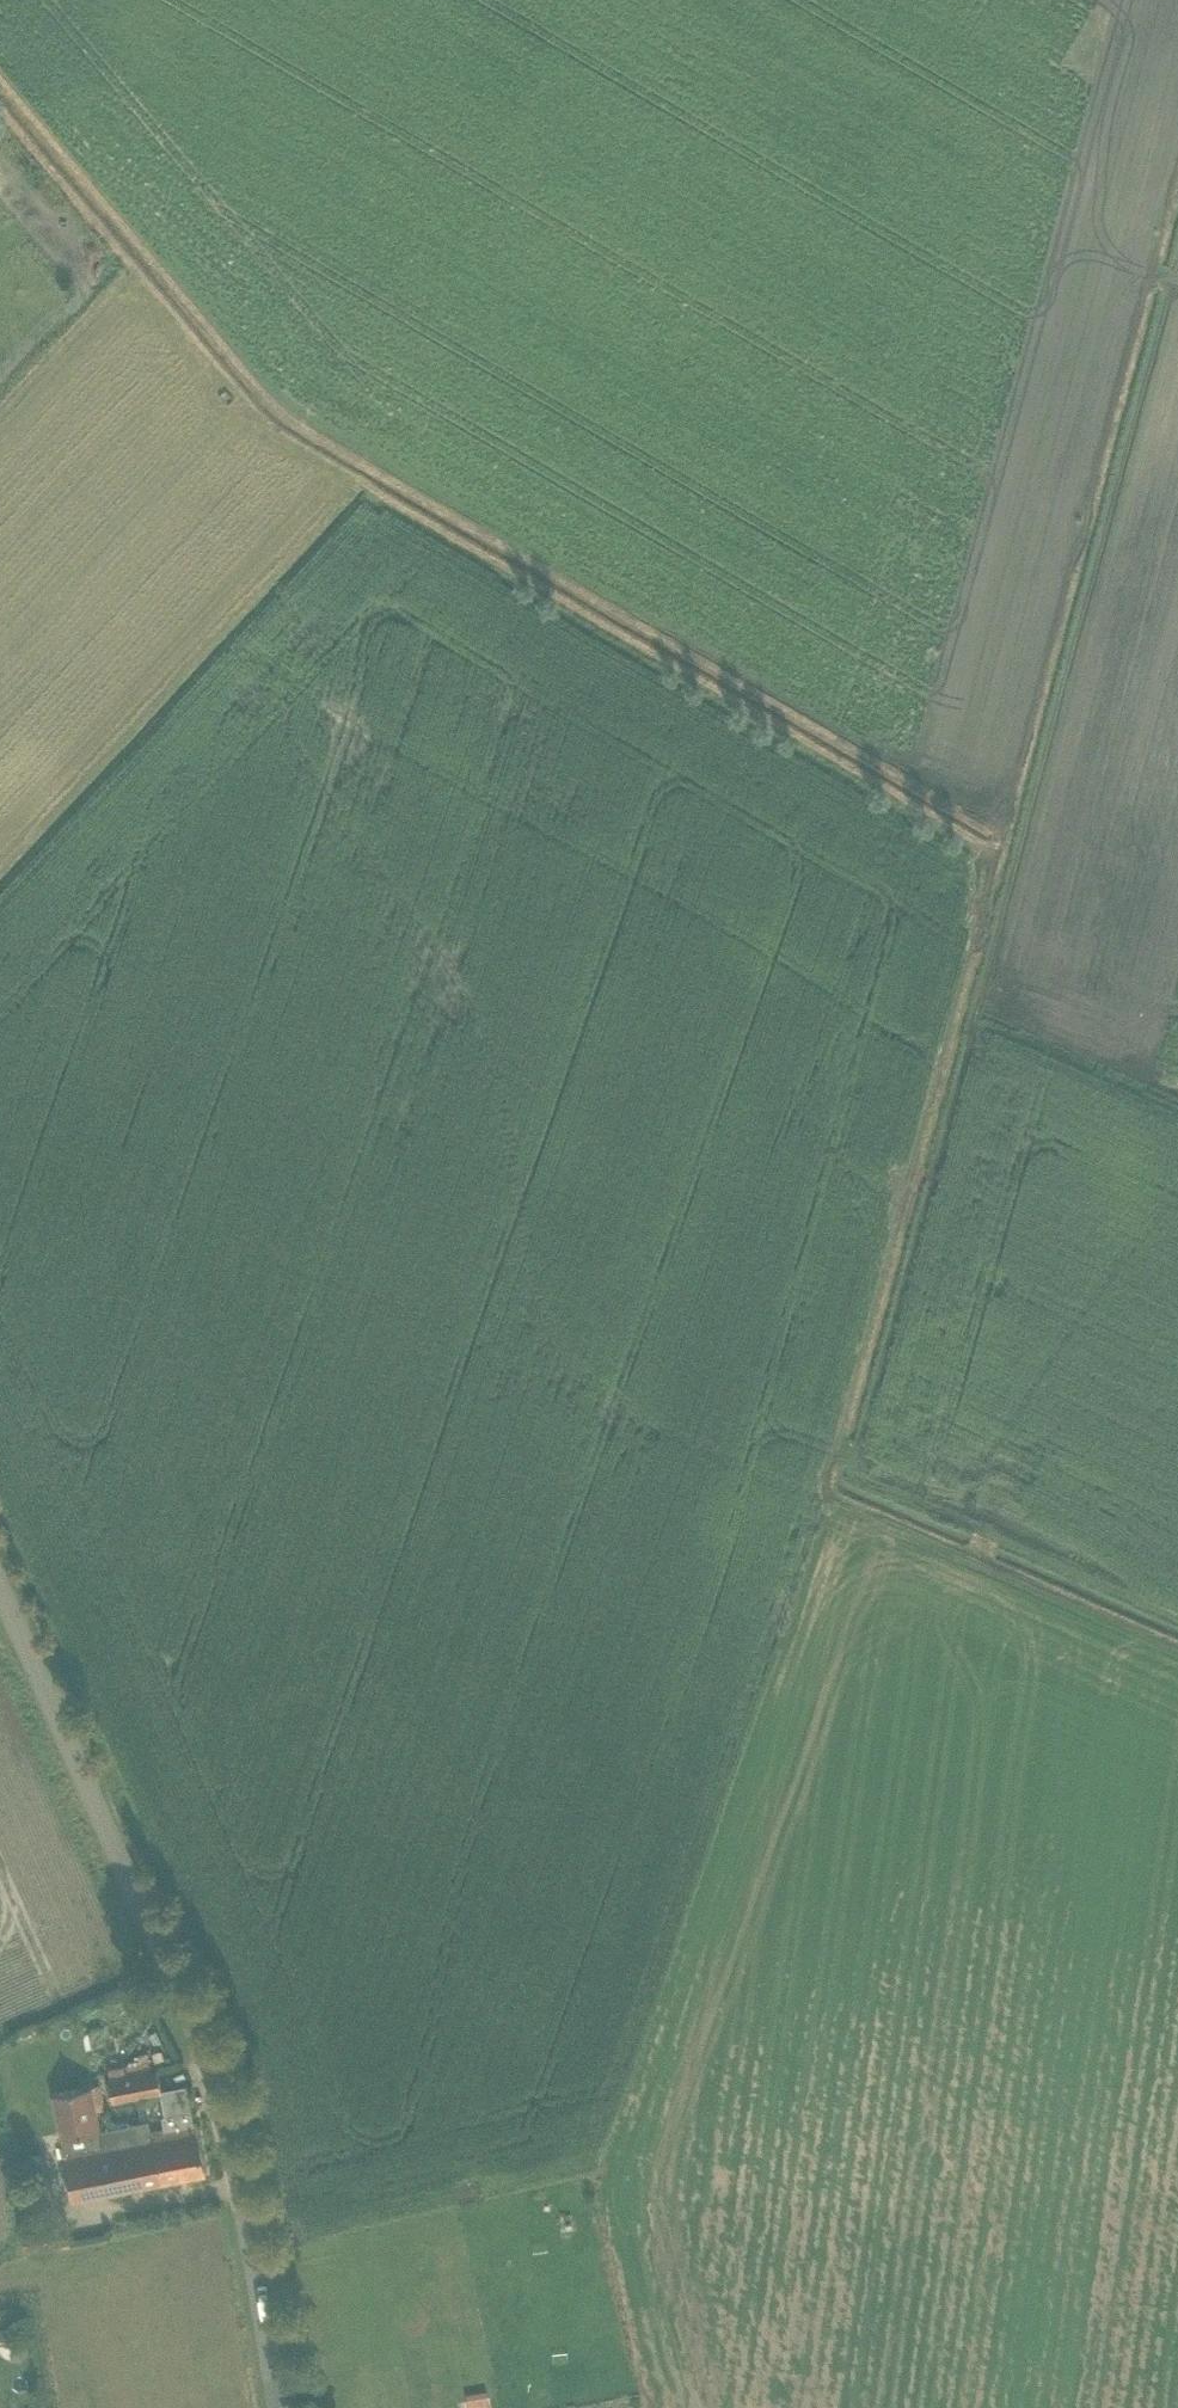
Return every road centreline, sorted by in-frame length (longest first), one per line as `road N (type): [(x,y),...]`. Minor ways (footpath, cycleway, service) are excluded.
road 1 (unclassified): [(277,2407),(210,2066),(0,1563)]

